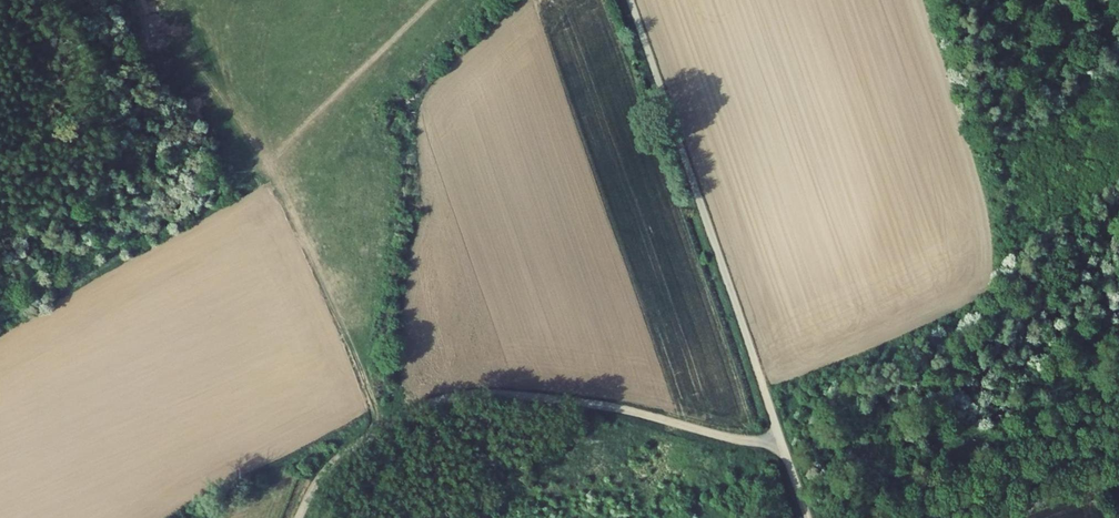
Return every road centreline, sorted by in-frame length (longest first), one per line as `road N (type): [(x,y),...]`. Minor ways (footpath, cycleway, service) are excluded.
road 1 (unclassified): [(298,517),(344,454),(416,409),(452,398),(599,406),(736,440),(780,437)]
road 2 (unclassified): [(630,0),(780,437)]
road 3 (track): [(0,320),(253,174)]
road 4 (track): [(253,174),(383,427)]
road 5 (track): [(0,272),(185,173),(253,174)]
road 6 (track): [(253,174),(141,0)]
road 7 (unclassified): [(1001,517),(1118,474)]

